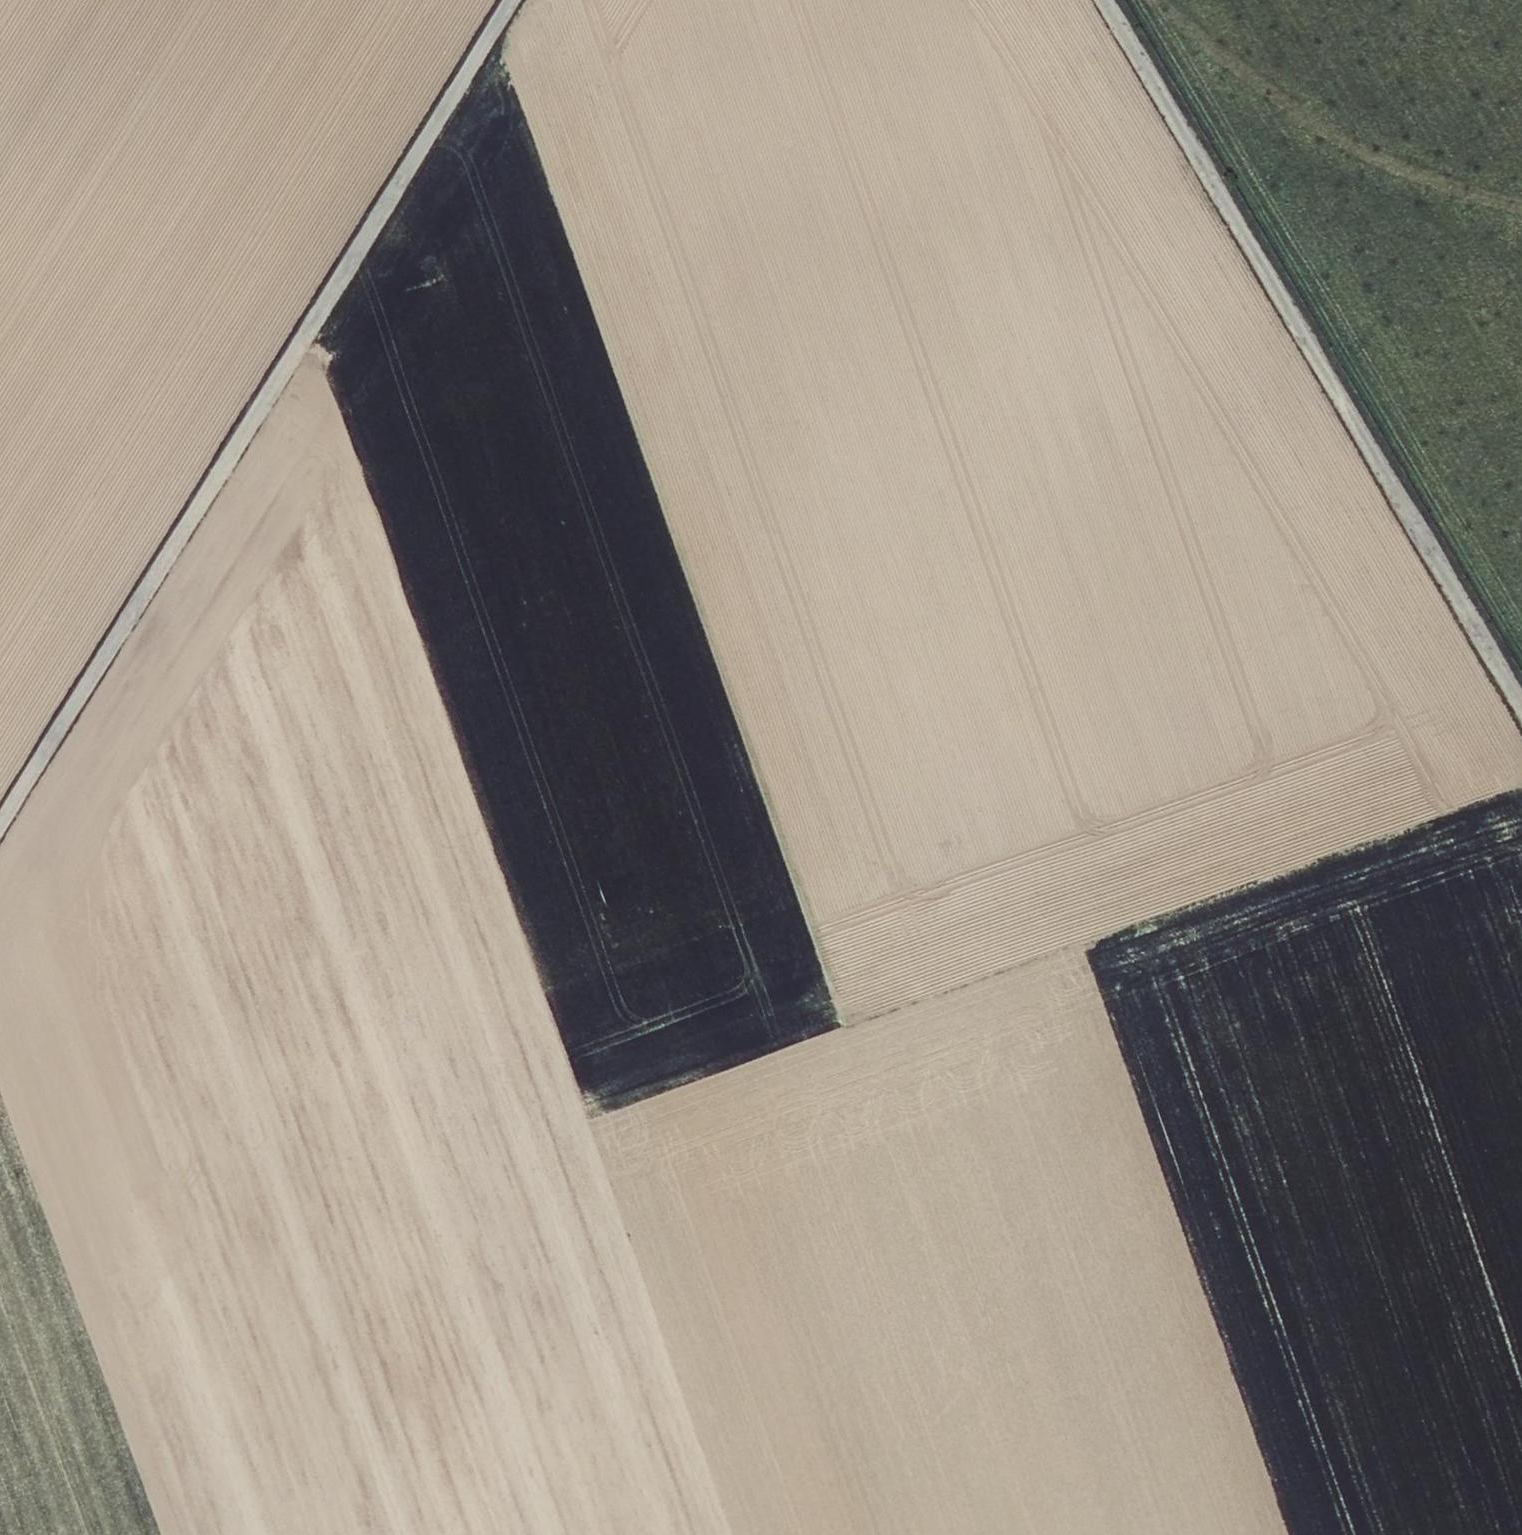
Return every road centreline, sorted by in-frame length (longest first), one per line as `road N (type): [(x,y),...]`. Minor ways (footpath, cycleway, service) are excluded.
road 1 (track): [(506,0),(0,825)]
road 2 (track): [(1107,0),(1521,698)]

